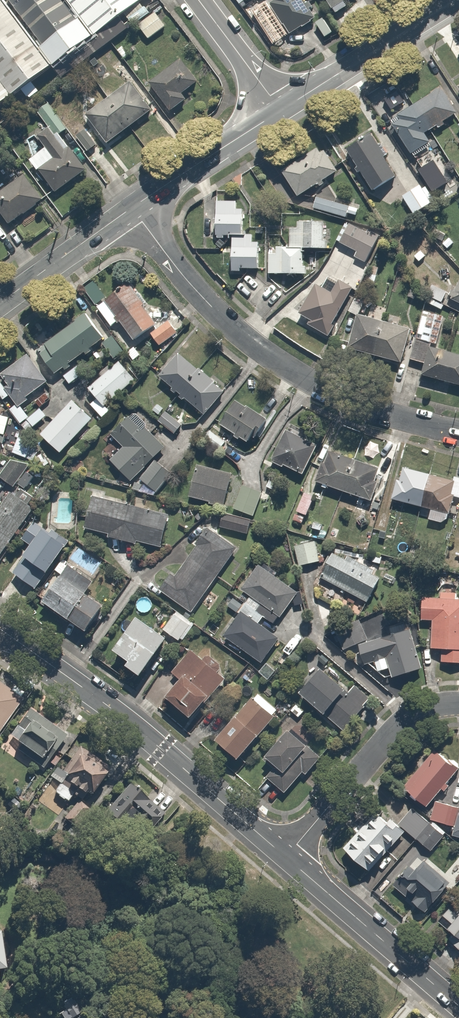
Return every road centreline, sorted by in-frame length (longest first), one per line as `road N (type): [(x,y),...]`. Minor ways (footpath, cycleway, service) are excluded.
road 1 (residential): [(132,208),(181,274),(256,348),(346,399),(458,434)]
road 2 (residential): [(286,858),(136,728),(0,630)]
road 3 (residential): [(286,858),(400,724),(433,706),(458,703)]
road 4 (residential): [(458,1006),(286,858)]
road 5 (secondary): [(279,111),(455,0)]
road 6 (secondary): [(132,208),(279,111)]
road 7 (secondary): [(0,305),(132,208)]
road 8 (unclassified): [(279,111),(198,0)]

